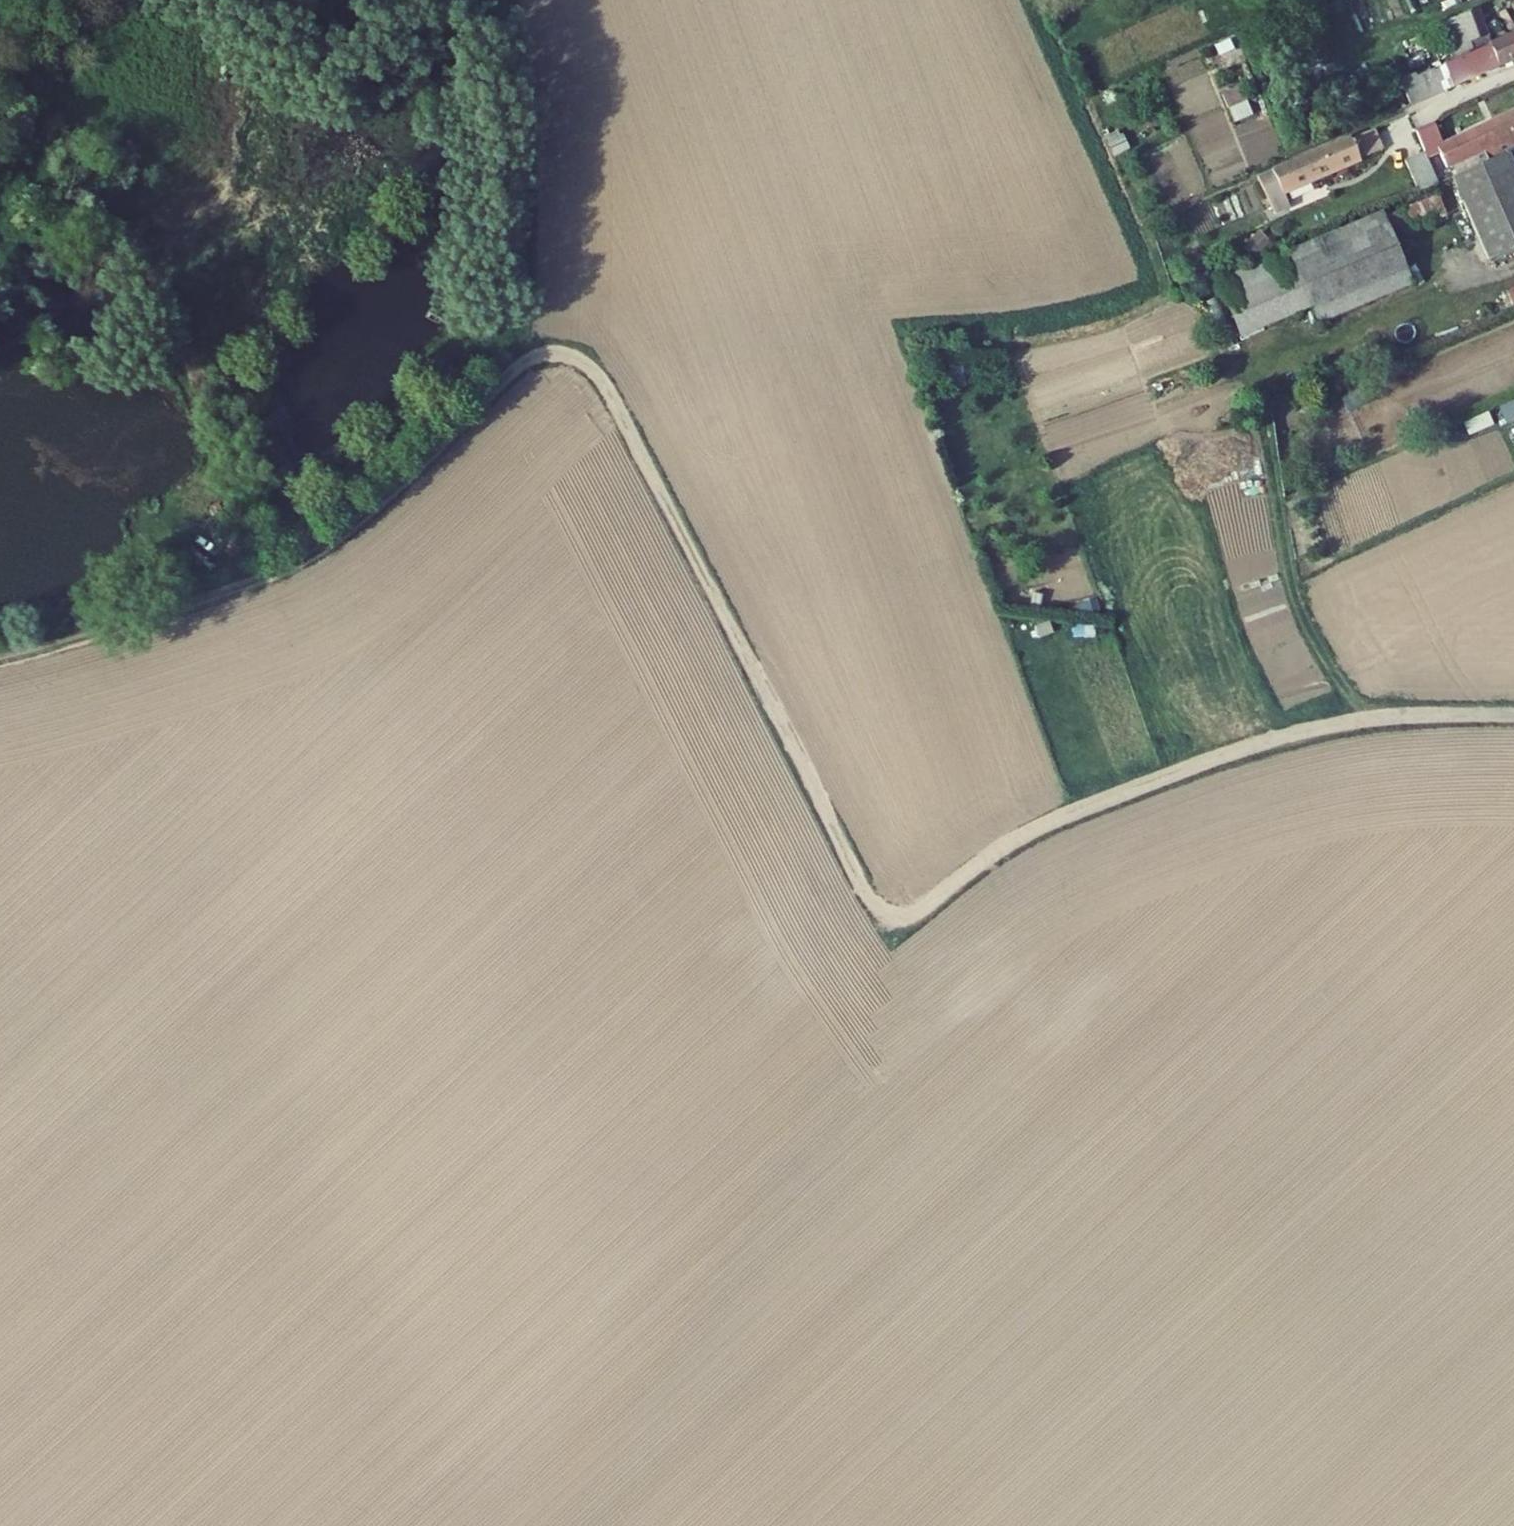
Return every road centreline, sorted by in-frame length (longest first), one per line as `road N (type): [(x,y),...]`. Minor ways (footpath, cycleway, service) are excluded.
road 1 (track): [(0,659),(258,604),(346,538),(531,361),(562,360),(601,381),(873,902),(896,925),(1043,824),(1177,774),(1379,718),(1513,718)]

